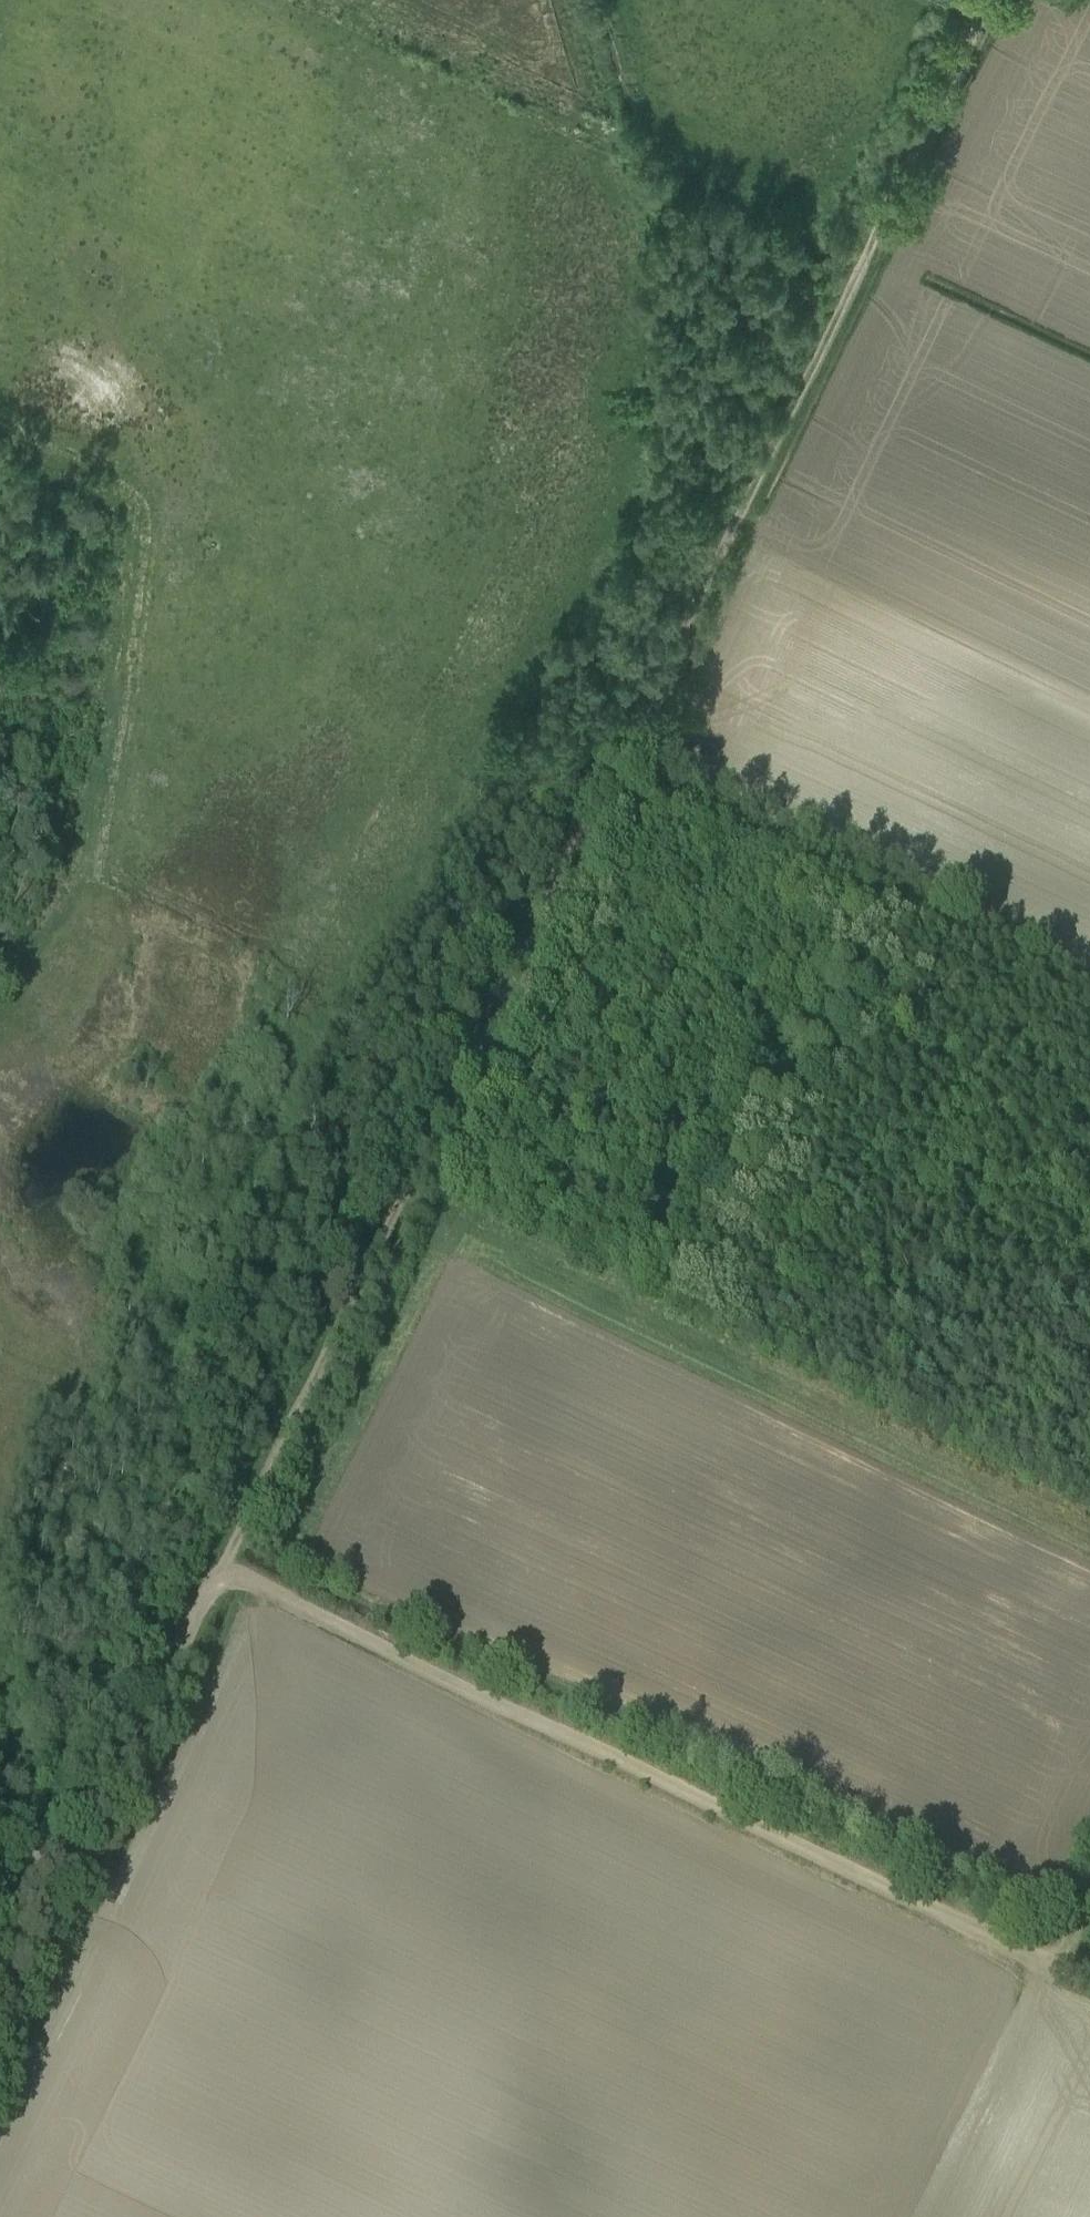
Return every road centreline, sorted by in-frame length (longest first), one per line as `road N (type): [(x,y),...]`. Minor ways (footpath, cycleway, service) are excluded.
road 1 (track): [(992,0),(636,729),(584,812),(224,1560)]
road 2 (track): [(1089,1981),(224,1560)]
road 3 (track): [(224,1560),(100,1796),(32,1853),(0,1919)]

